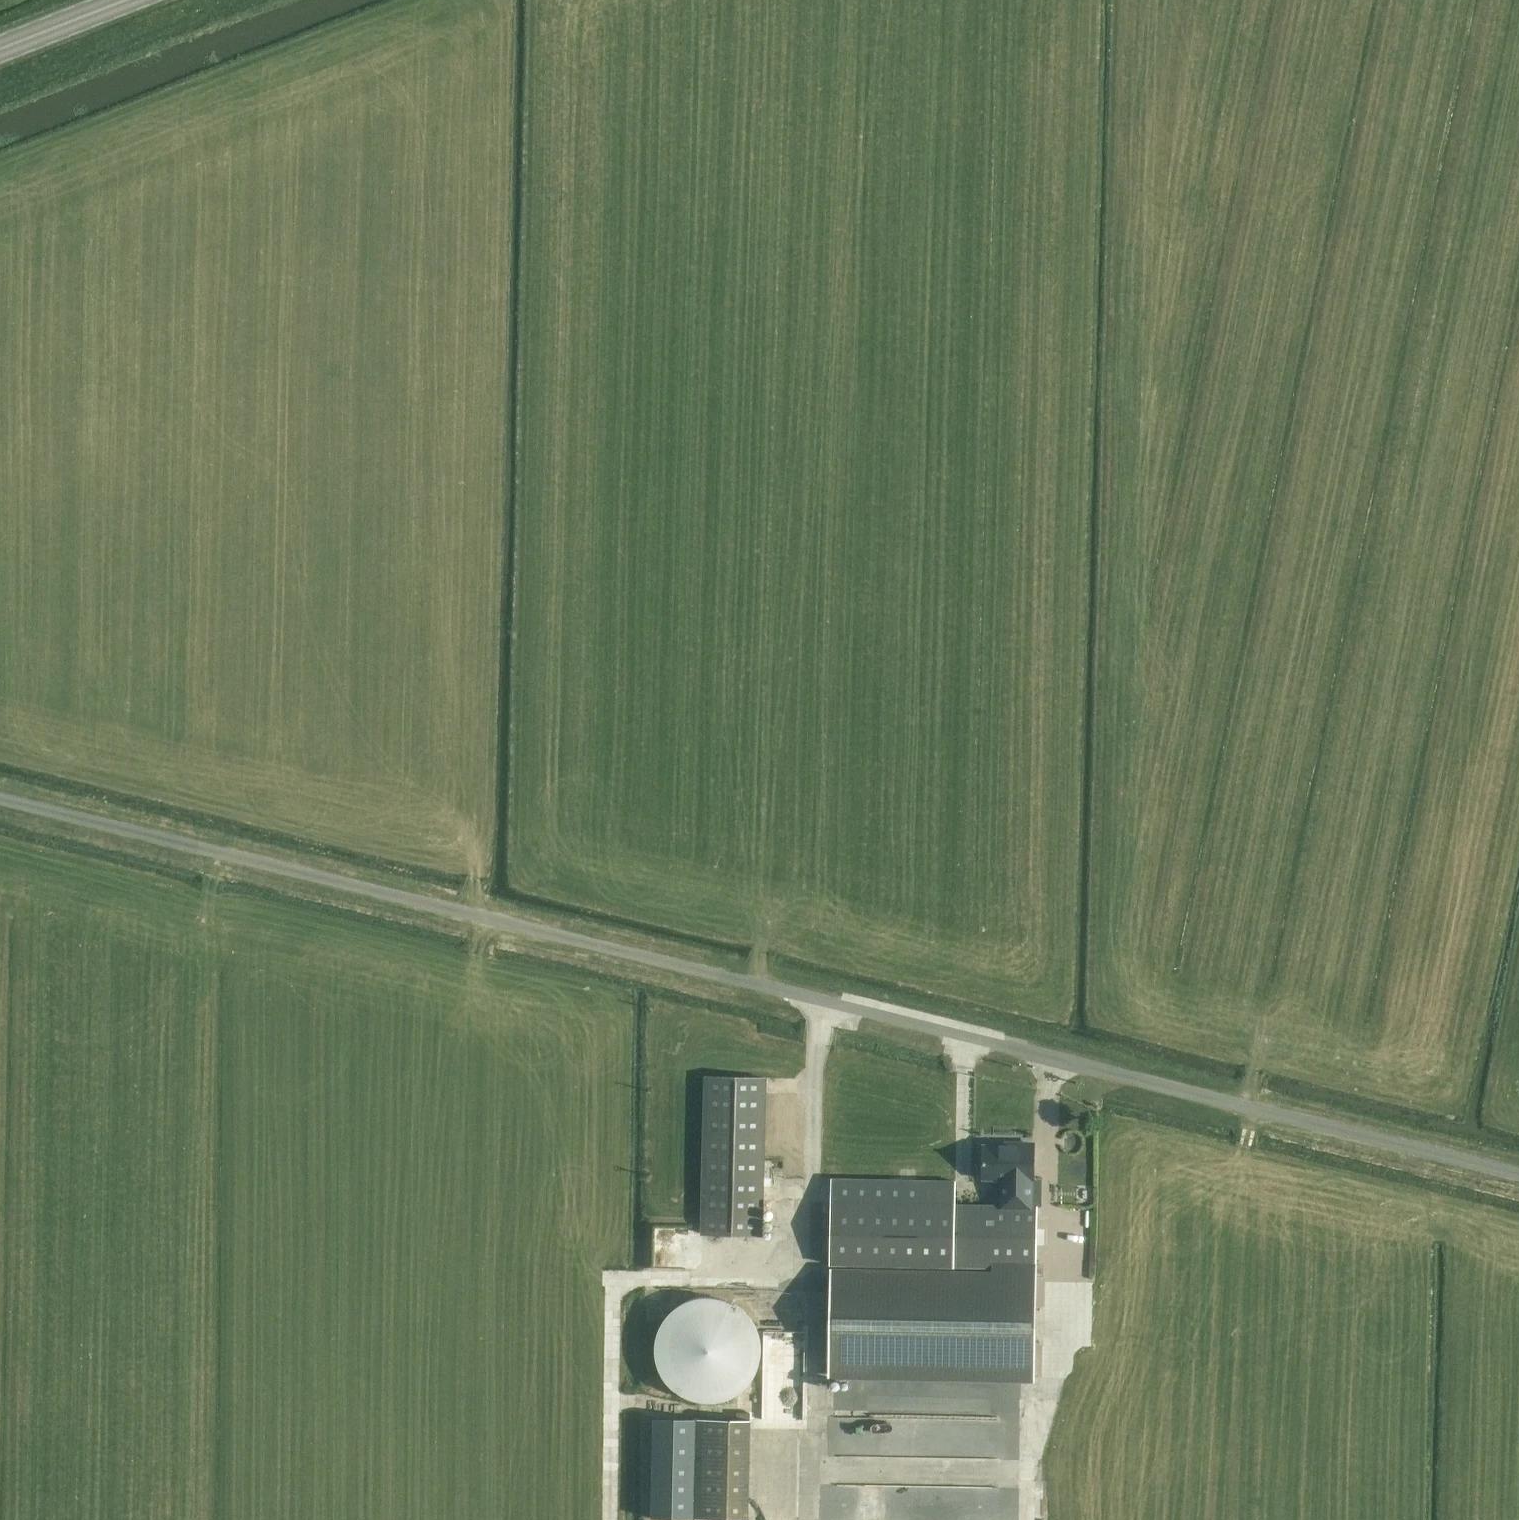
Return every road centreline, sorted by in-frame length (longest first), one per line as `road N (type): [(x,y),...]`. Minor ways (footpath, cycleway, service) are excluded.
road 1 (unclassified): [(1518,1175),(0,805)]
road 2 (primary): [(126,0),(0,49)]

